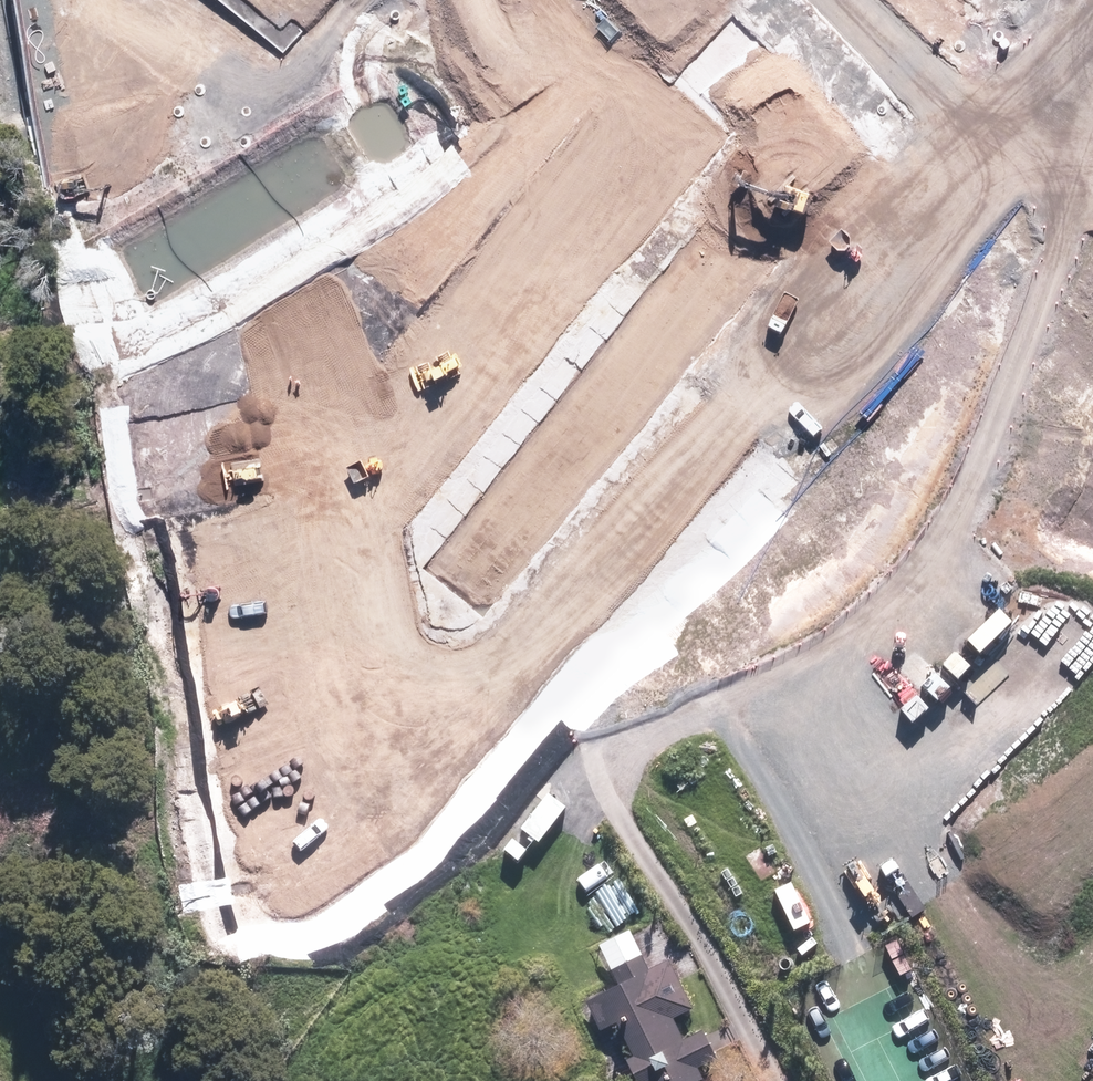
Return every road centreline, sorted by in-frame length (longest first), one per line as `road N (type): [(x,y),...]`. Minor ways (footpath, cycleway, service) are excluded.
road 1 (track): [(764,1080),(687,922),(590,776),(585,711),(607,651),(1092,87)]
road 2 (residential): [(995,132),(453,789)]
road 3 (residential): [(317,108),(283,161),(273,207),(284,260),(356,407),(453,789)]
road 4 (residential): [(1092,836),(912,1080)]
road 5 (residential): [(453,789),(507,1080)]
road 6 (residential): [(860,0),(995,132)]
road 7 (residential): [(317,108),(187,0)]
road 8 (residential): [(1092,28),(995,132)]
road 9 (residential): [(404,0),(317,108)]
road 10 (residential): [(995,132),(1092,229)]

